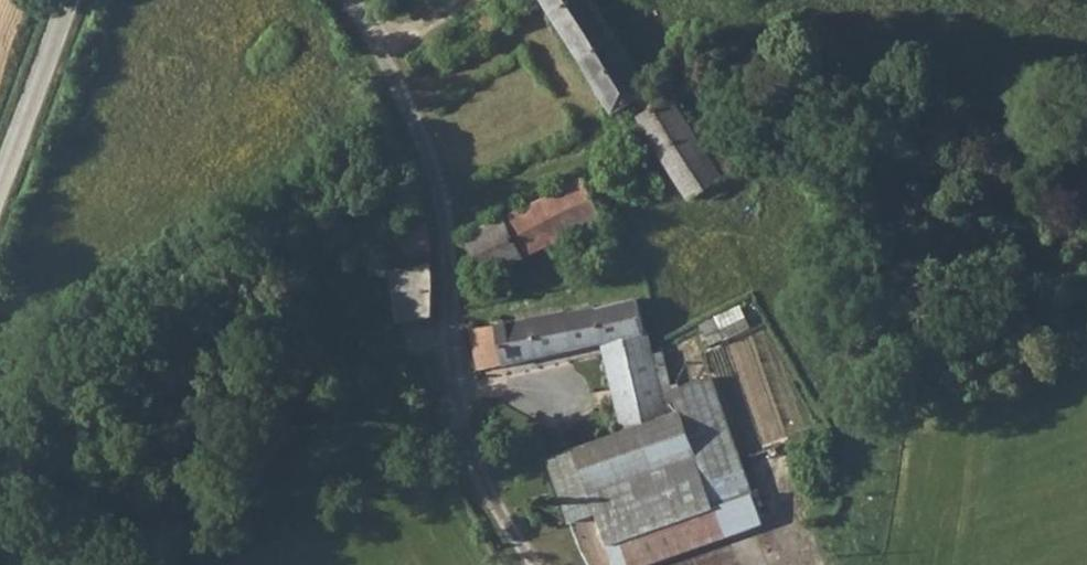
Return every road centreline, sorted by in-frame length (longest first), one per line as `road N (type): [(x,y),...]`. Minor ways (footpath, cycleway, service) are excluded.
road 1 (unclassified): [(350,0),(418,137),(445,214),(458,410),(492,506),(540,564)]
road 2 (unclassified): [(0,185),(68,0)]

